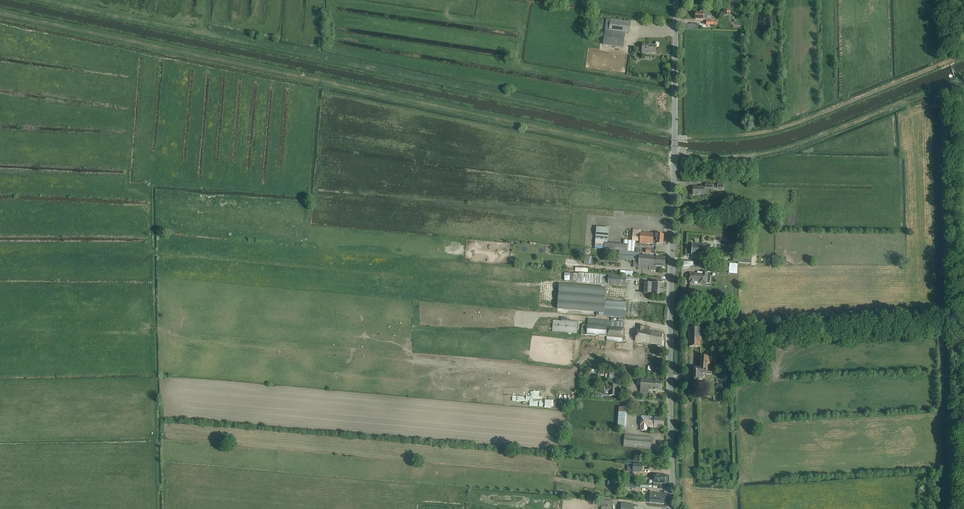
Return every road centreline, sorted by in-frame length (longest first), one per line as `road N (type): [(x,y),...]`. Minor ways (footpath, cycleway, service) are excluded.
road 1 (tertiary): [(672,508),(676,0)]

